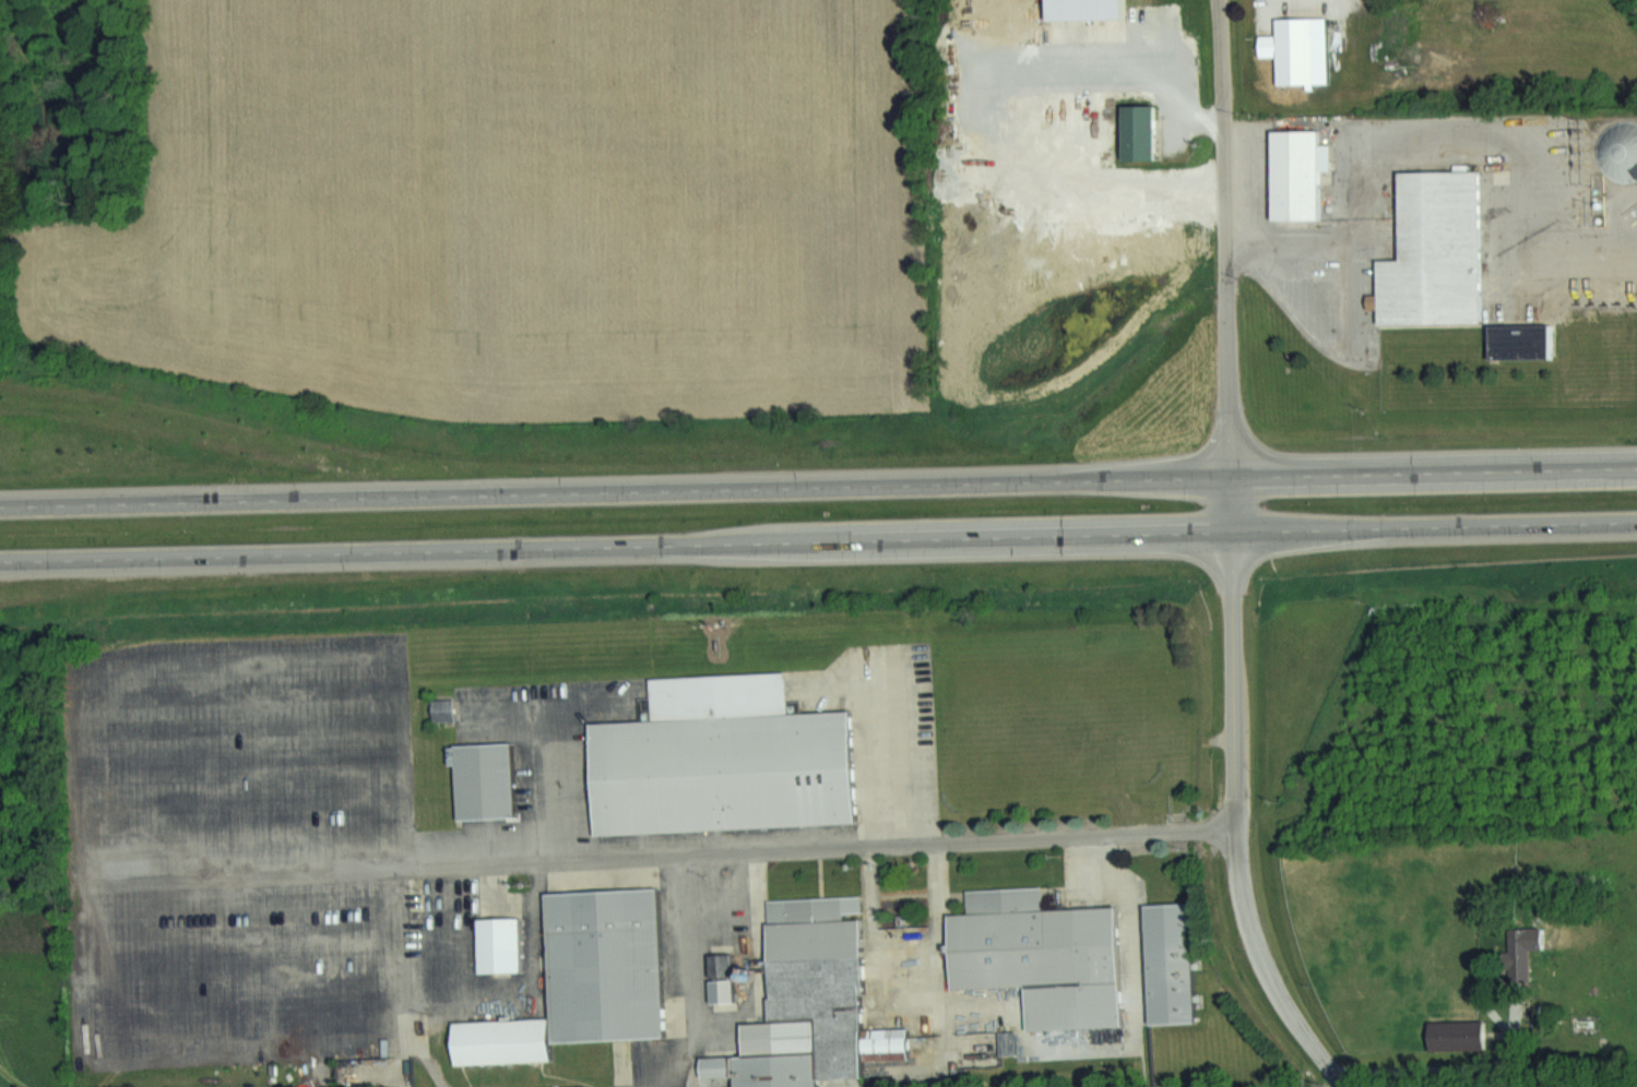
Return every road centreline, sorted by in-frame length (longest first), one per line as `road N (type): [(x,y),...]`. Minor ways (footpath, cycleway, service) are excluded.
road 1 (trunk): [(1636,466),(0,506)]
road 2 (trunk): [(0,560),(1636,521)]
road 3 (tertiary): [(1342,1086),(1262,970),(1238,893),(1227,476)]
road 4 (residential): [(1227,476),(1217,0)]

